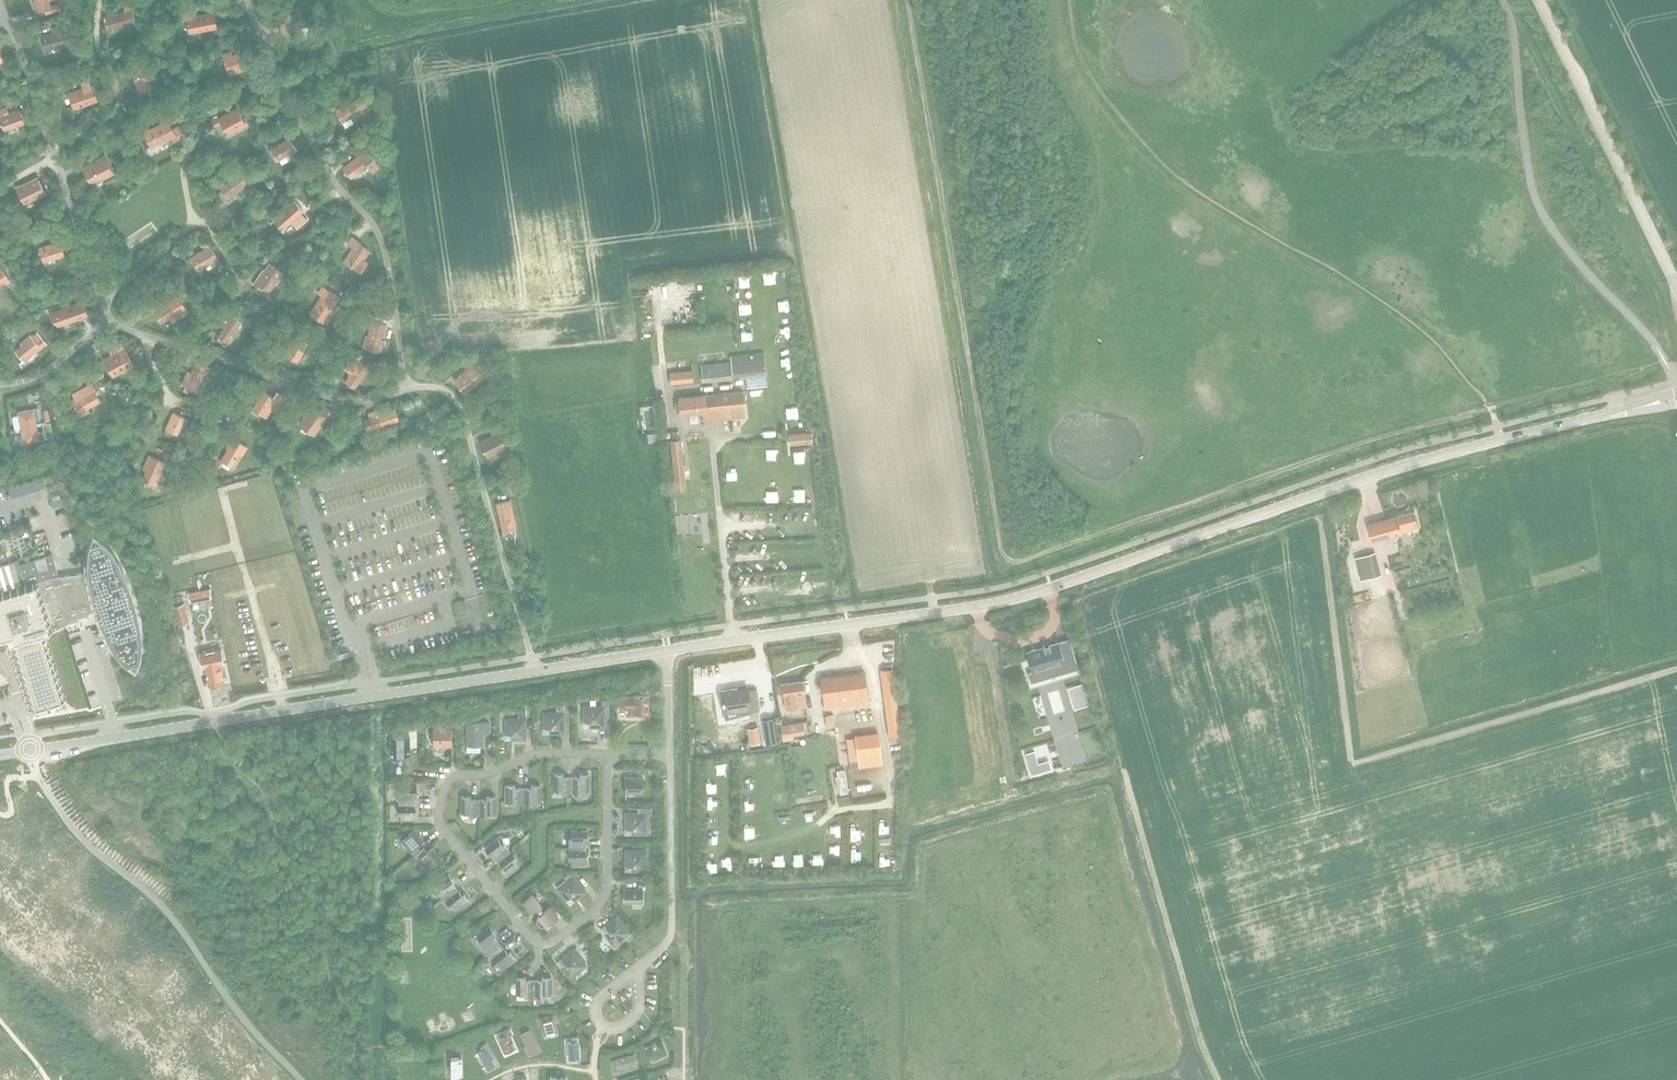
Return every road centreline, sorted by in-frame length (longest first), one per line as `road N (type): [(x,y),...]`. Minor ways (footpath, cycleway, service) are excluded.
road 1 (unclassified): [(668,650),(1014,599),(1409,463),(1676,397)]
road 2 (unclassified): [(0,754),(537,670)]
road 3 (residential): [(607,752),(606,888),(587,914),(540,942),(440,815),(449,780),(551,752)]
road 4 (residential): [(405,388),(383,243),(303,128),(247,0)]
road 5 (residential): [(537,670),(464,414),(438,387),(405,388)]
road 6 (tertiary): [(1676,289),(1535,0)]
road 7 (residential): [(405,388),(339,399),(149,336)]
road 8 (residential): [(669,752),(669,934),(641,966)]
road 9 (residential): [(53,152),(119,90),(99,46),(101,0)]
road 10 (residential): [(105,297),(54,158)]
road 11 (residential): [(53,152),(4,16)]
road 12 (unclassified): [(537,670),(668,650)]
road 13 (residential): [(641,966),(605,994),(598,1017),(614,1029),(628,1025),(640,1003)]
road 14 (residential): [(0,384),(54,365),(106,320)]

